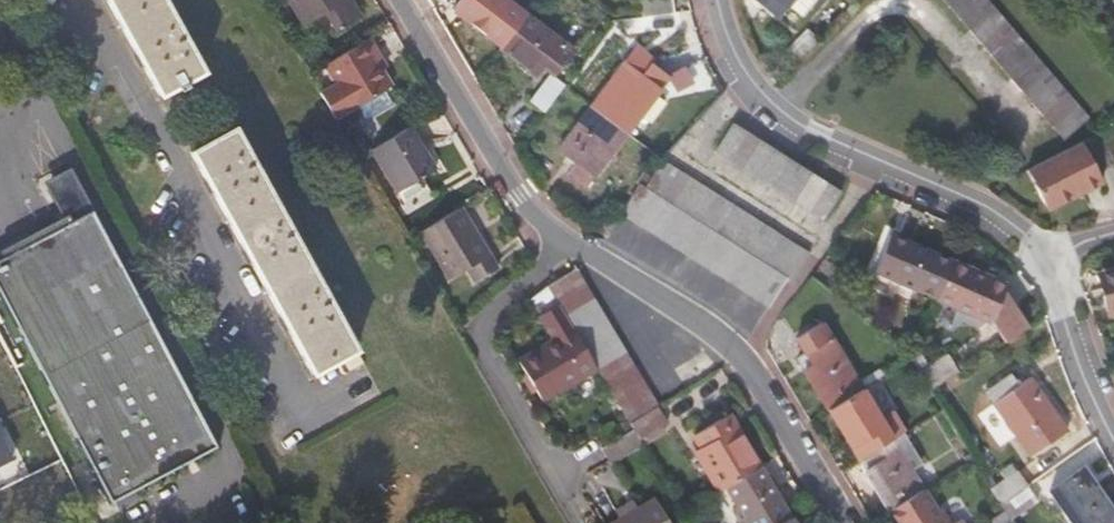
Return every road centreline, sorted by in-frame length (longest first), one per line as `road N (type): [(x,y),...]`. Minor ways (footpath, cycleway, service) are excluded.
road 1 (residential): [(1113,443),(1091,402),(1039,253),(988,204),(856,153),(786,111),(727,30),(719,0)]
road 2 (residential): [(567,239),(743,365),(852,522)]
road 3 (residential): [(567,239),(471,320),(569,508)]
road 4 (residential): [(397,0),(516,198),(567,239)]

